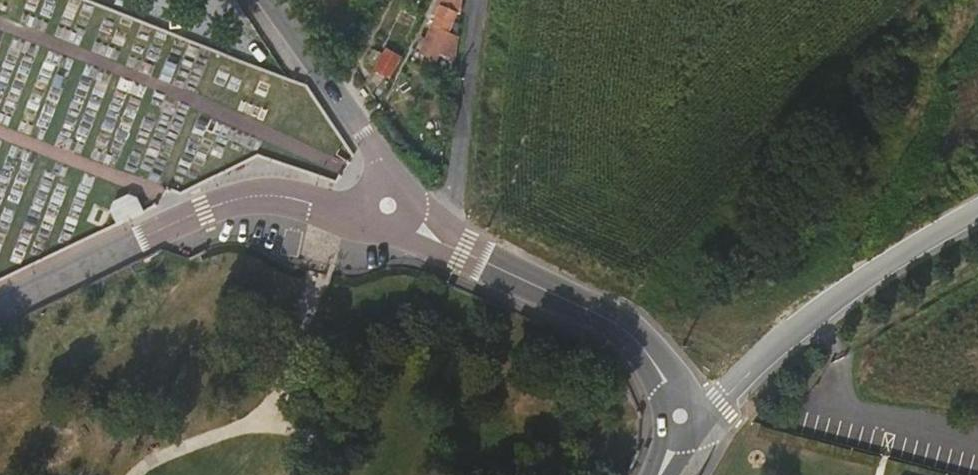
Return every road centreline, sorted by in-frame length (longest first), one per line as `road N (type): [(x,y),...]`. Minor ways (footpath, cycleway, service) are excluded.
road 1 (unclassified): [(272,0),(364,133),(389,206),(434,238),(604,316),(639,341),(678,418),(660,464)]
road 2 (track): [(767,360),(781,317),(818,255),(860,218),(976,0)]
road 3 (track): [(474,0),(451,203),(434,238)]

